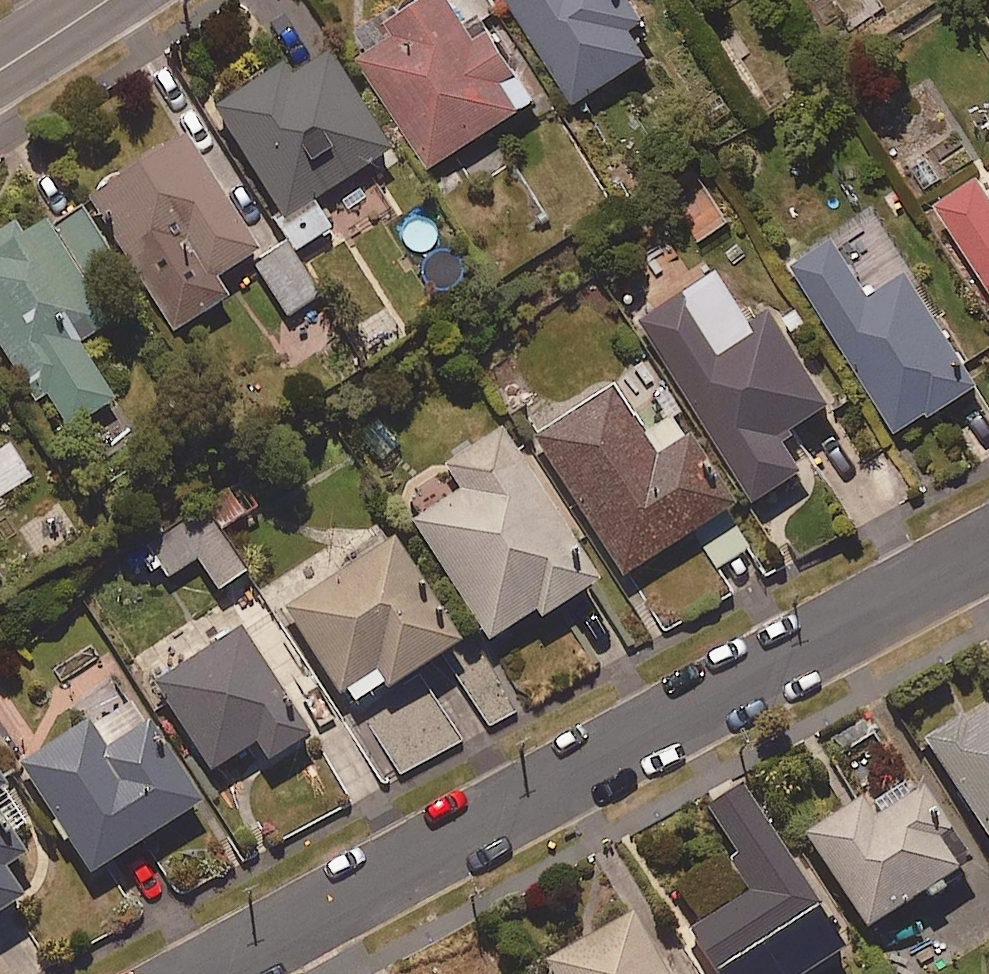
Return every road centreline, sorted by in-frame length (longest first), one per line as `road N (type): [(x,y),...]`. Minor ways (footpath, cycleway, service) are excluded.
road 1 (residential): [(988,545),(208,973)]
road 2 (tertiary): [(0,70),(107,0)]

